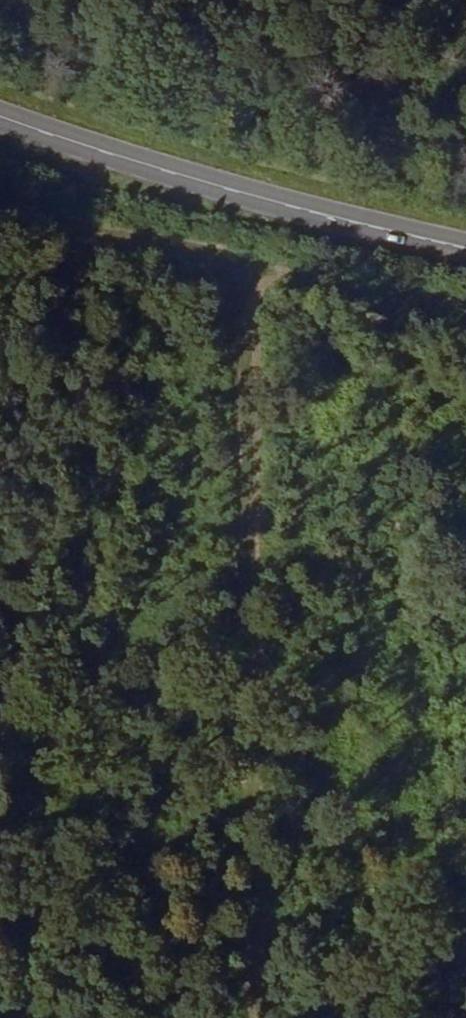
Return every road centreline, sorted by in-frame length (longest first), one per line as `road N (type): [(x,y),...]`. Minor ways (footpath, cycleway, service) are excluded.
road 1 (secondary): [(0,115),(334,217),(465,246)]

